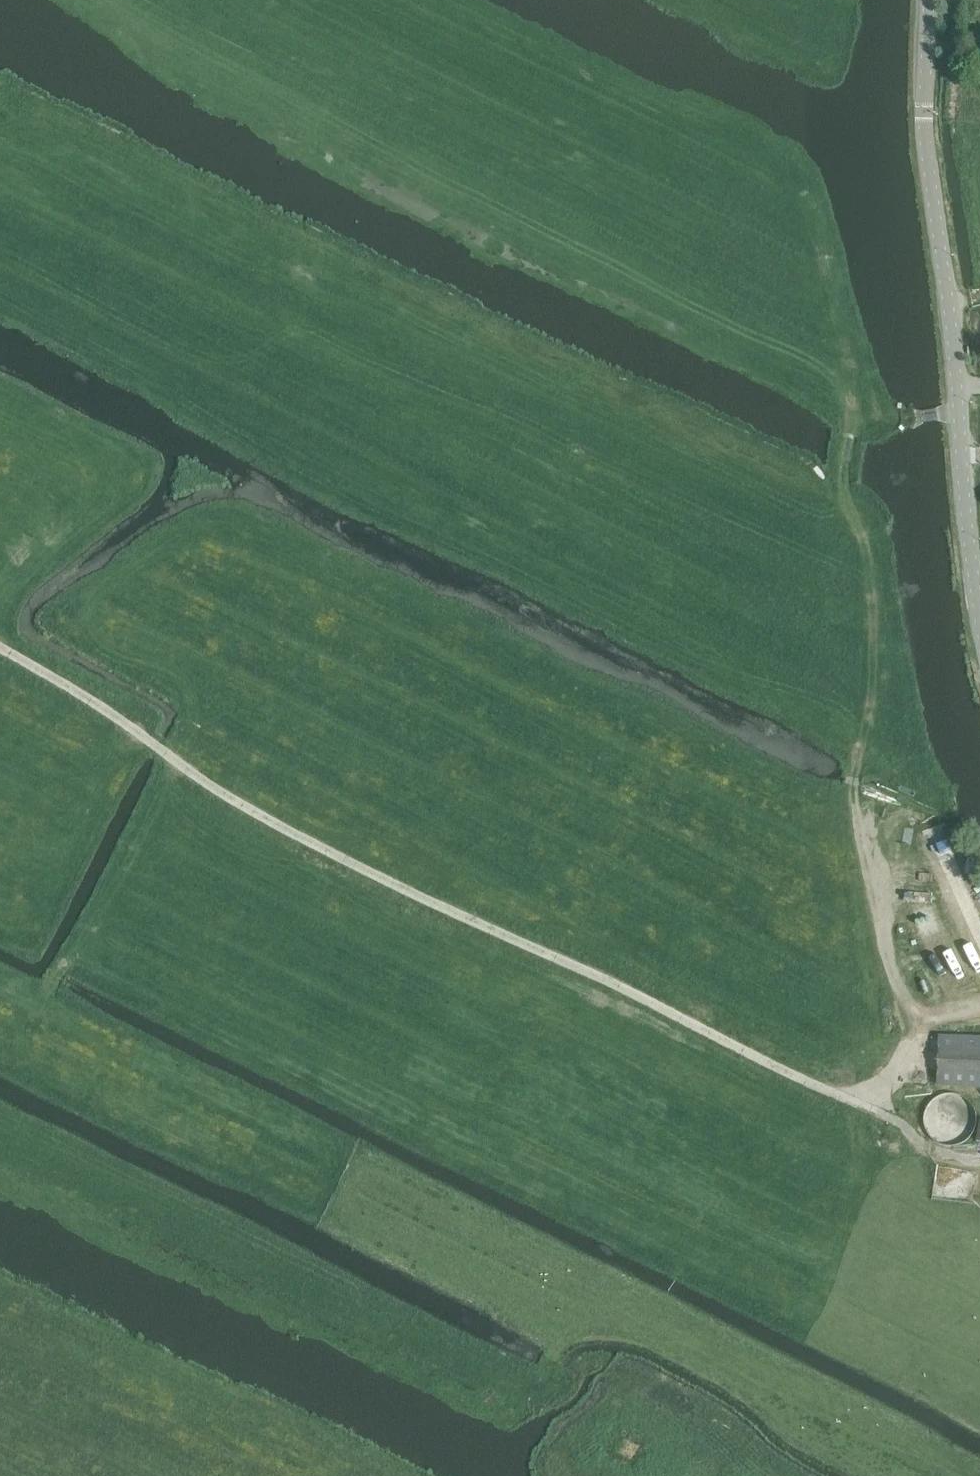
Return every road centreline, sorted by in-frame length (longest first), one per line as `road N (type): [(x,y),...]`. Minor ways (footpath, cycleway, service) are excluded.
road 1 (residential): [(979,615),(924,112),(929,0)]

